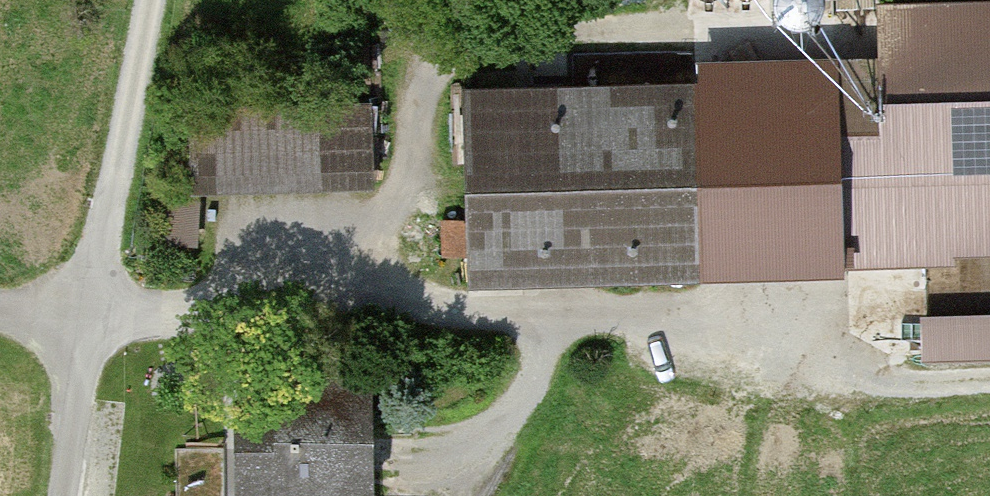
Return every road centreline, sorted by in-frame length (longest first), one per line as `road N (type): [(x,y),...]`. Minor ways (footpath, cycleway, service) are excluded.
road 1 (track): [(99,312),(989,320)]
road 2 (track): [(406,316),(438,69),(786,68),(795,320)]
road 3 (residential): [(99,312),(157,0)]
road 4 (track): [(547,318),(530,375),(485,452),(408,461)]
road 5 (residential): [(71,495),(99,312)]

